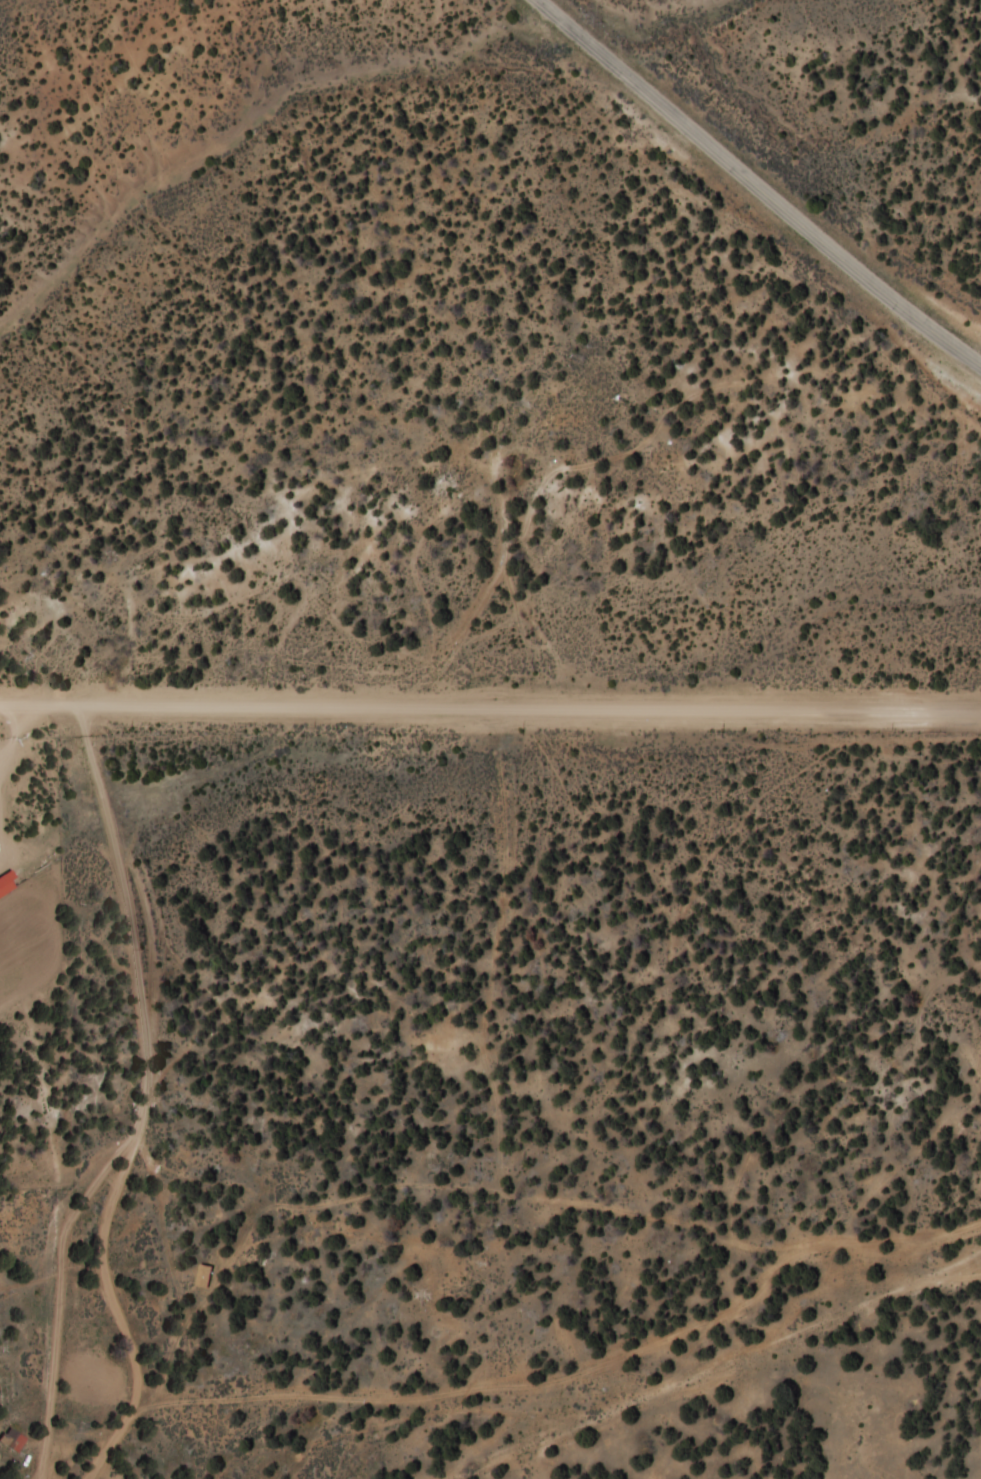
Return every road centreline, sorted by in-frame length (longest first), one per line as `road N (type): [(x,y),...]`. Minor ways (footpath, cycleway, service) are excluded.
road 1 (residential): [(980,704),(0,699)]
road 2 (residential): [(555,0),(980,350)]

